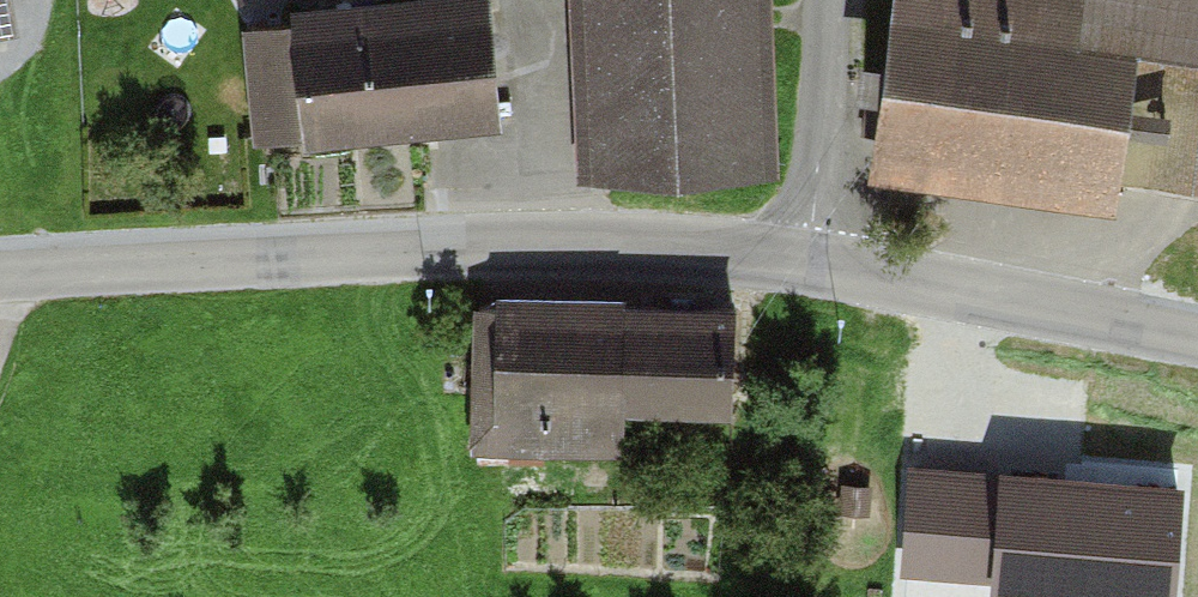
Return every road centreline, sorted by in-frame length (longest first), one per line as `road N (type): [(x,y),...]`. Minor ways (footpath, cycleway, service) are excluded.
road 1 (residential): [(0,275),(549,246),(818,267)]
road 2 (residential): [(818,267),(1197,339)]
road 3 (unclassified): [(830,0),(818,267)]

